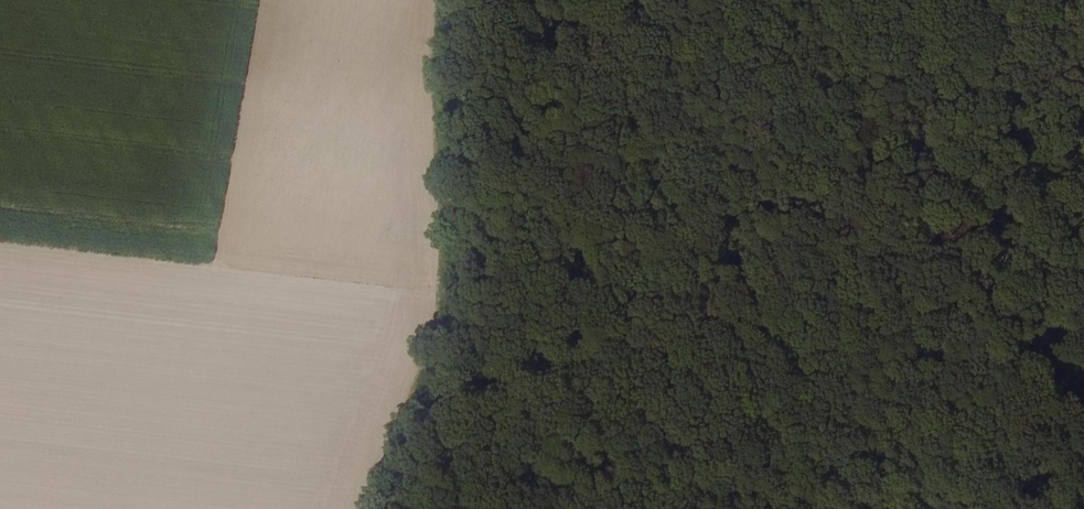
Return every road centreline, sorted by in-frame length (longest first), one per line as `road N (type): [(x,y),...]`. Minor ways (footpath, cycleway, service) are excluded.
road 1 (track): [(429,0),(423,109),(429,252),(420,322),(450,349),(890,419),(1083,439)]

